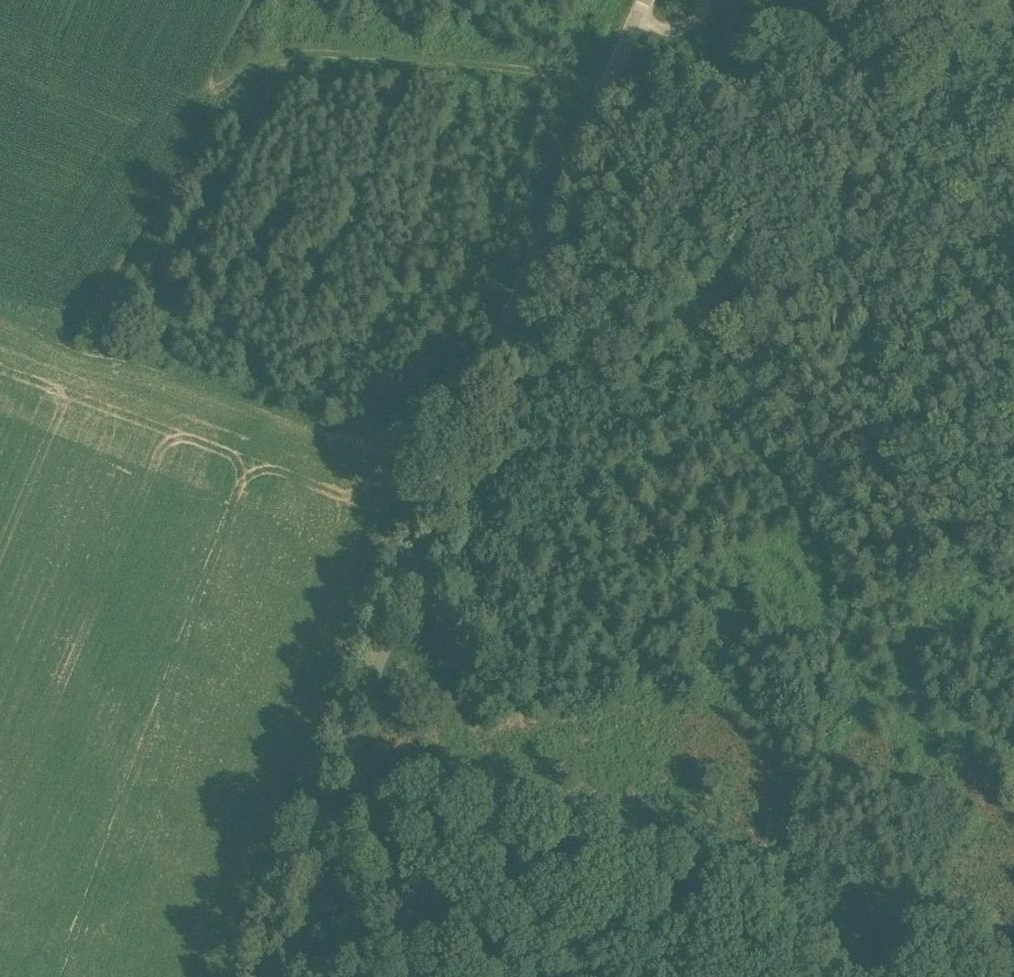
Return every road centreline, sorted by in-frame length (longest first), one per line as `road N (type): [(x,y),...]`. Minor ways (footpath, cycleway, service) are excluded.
road 1 (unclassified): [(264,976),(497,337),(644,0)]
road 2 (track): [(858,966),(451,865),(421,836),(400,799),(379,661)]
road 3 (track): [(904,444),(1008,0)]
road 4 (track): [(236,73),(293,54),(369,54),(611,77)]

